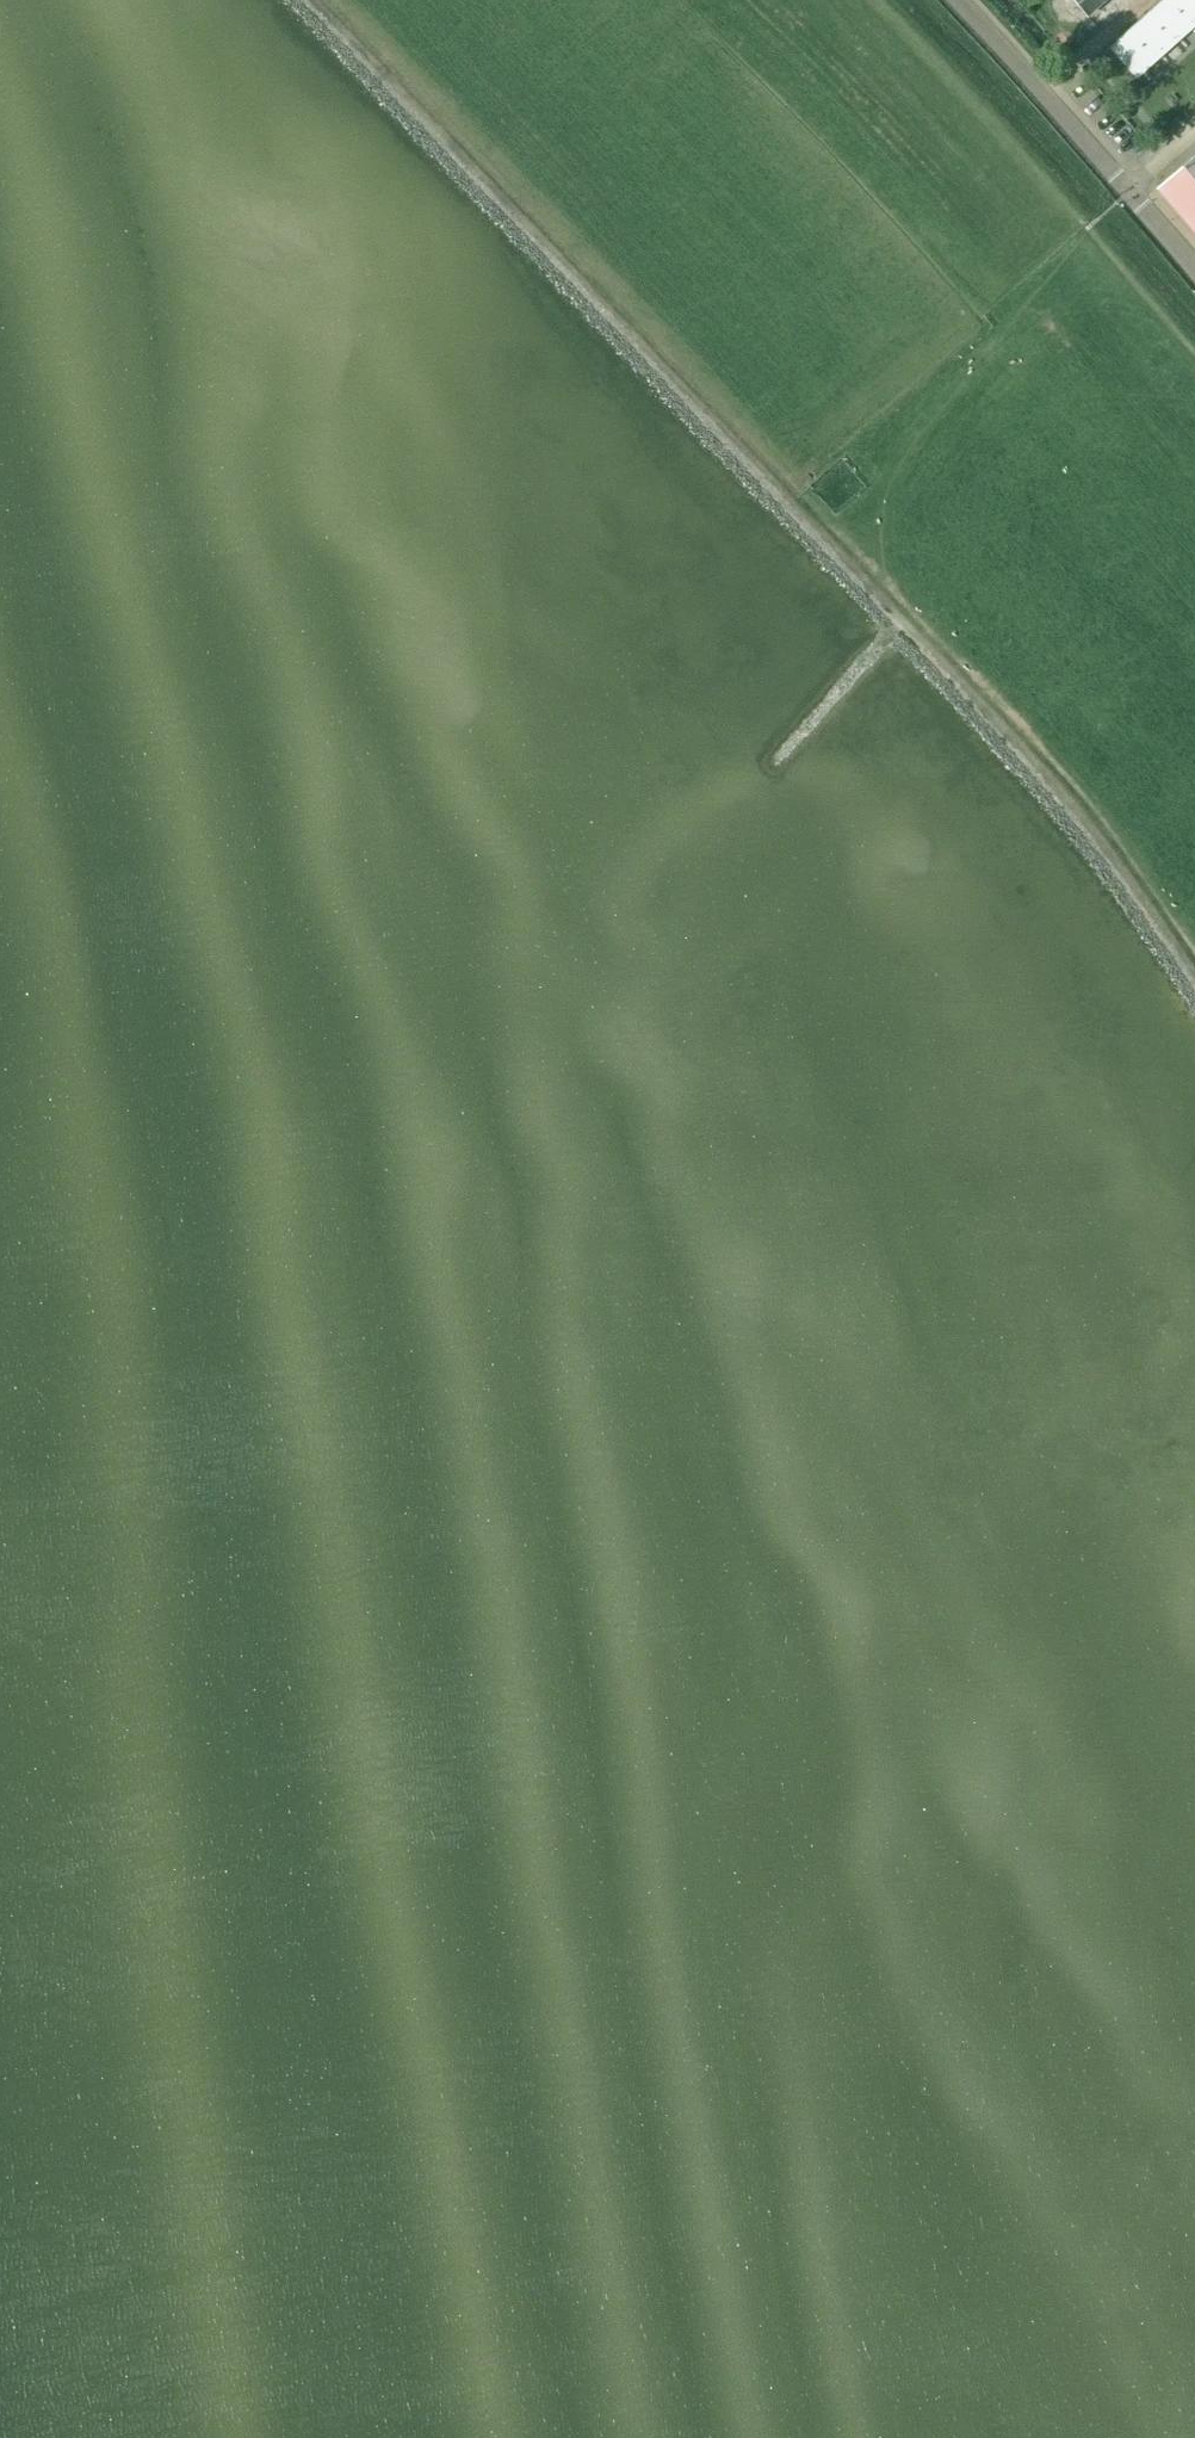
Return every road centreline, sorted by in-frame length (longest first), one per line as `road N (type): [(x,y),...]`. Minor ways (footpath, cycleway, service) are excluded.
road 1 (tertiary): [(1125,191),(954,0)]

